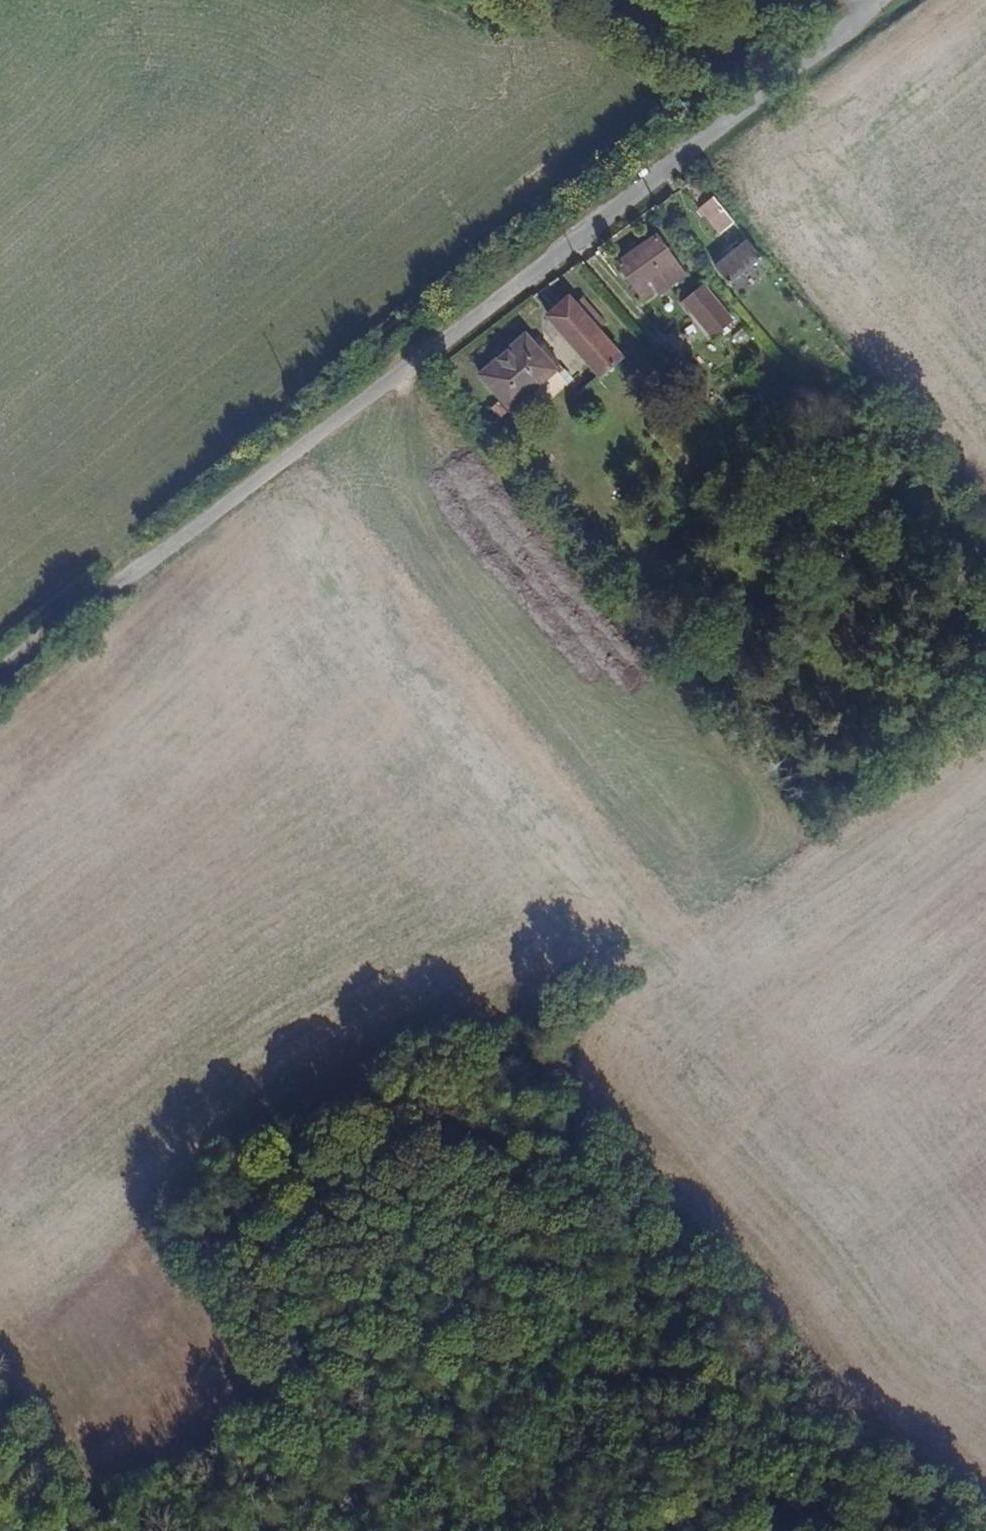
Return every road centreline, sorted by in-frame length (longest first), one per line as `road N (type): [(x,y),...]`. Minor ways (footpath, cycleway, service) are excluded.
road 1 (unclassified): [(880,3),(386,385),(0,664)]
road 2 (unclassified): [(621,0),(686,46),(742,40),(810,0)]

